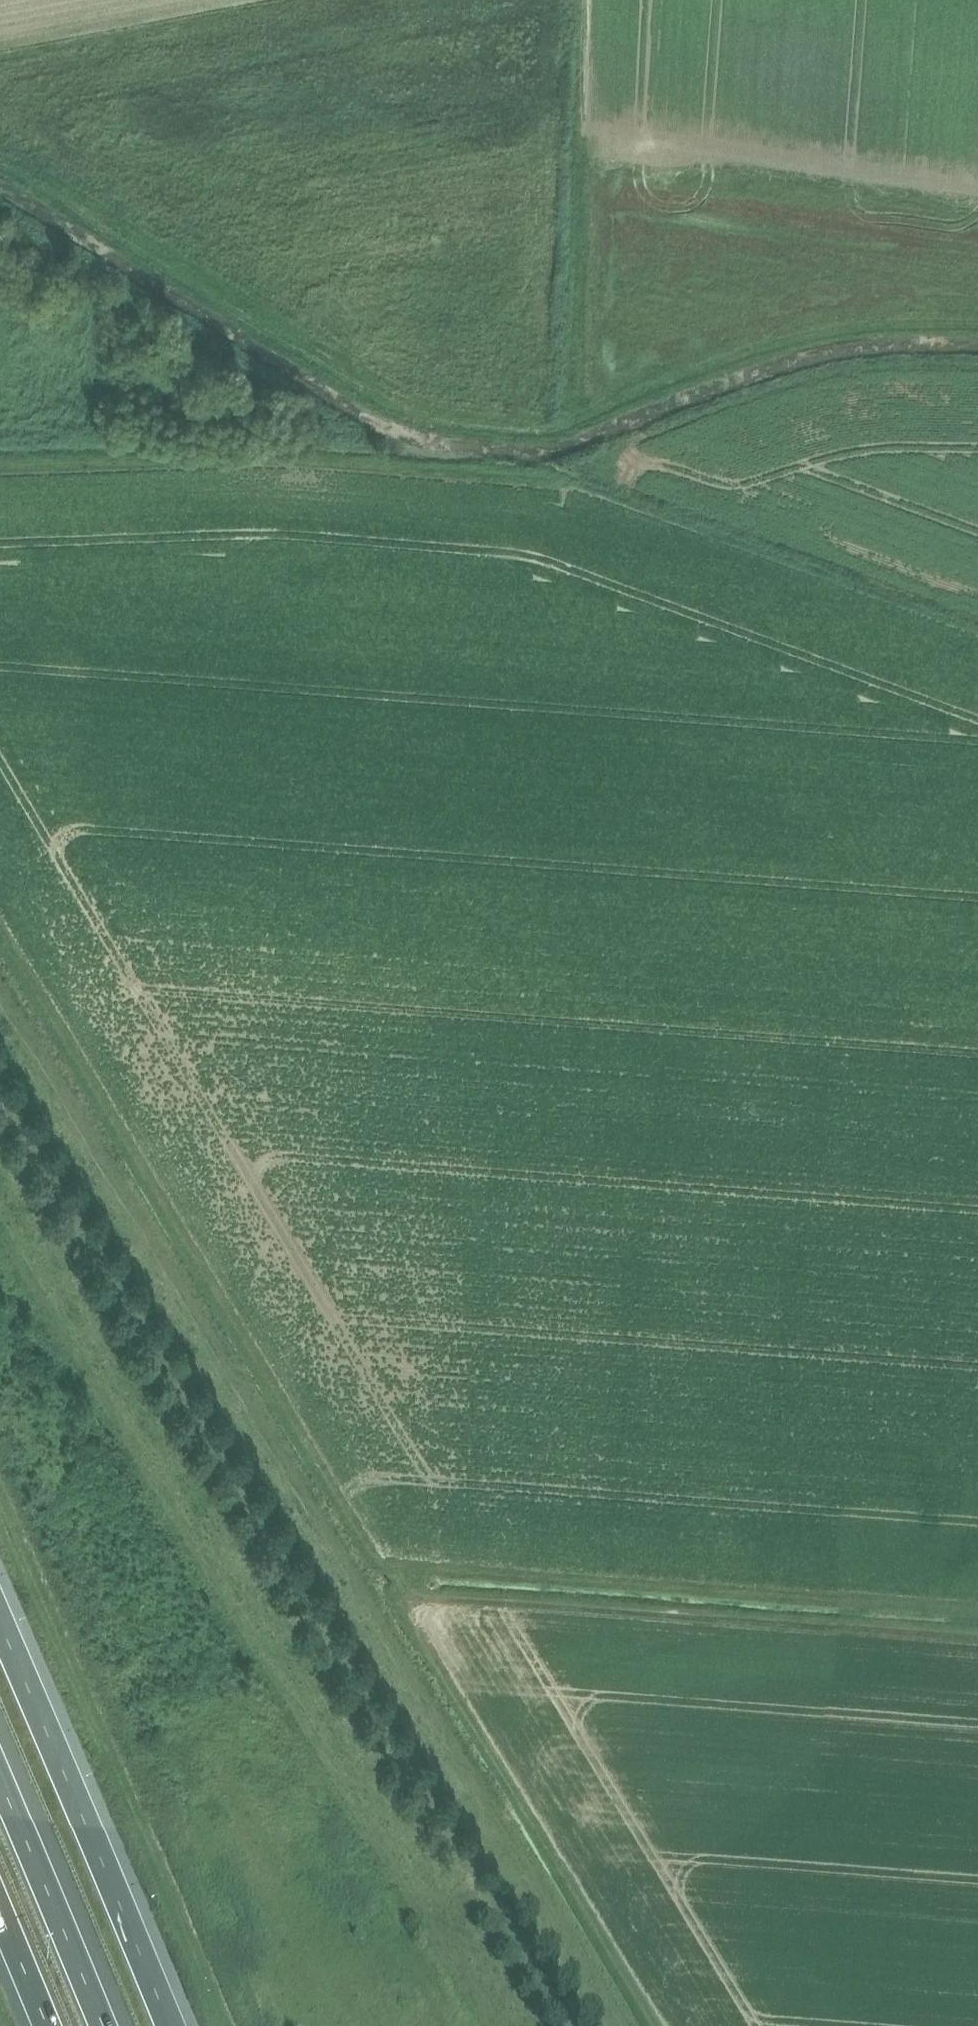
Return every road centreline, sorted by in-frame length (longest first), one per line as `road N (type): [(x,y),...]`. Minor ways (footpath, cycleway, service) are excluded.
road 1 (motorway): [(167,2025),(0,1624)]
road 2 (motorway): [(101,2025),(0,1778)]
road 3 (motorway): [(0,1913),(47,2025)]

